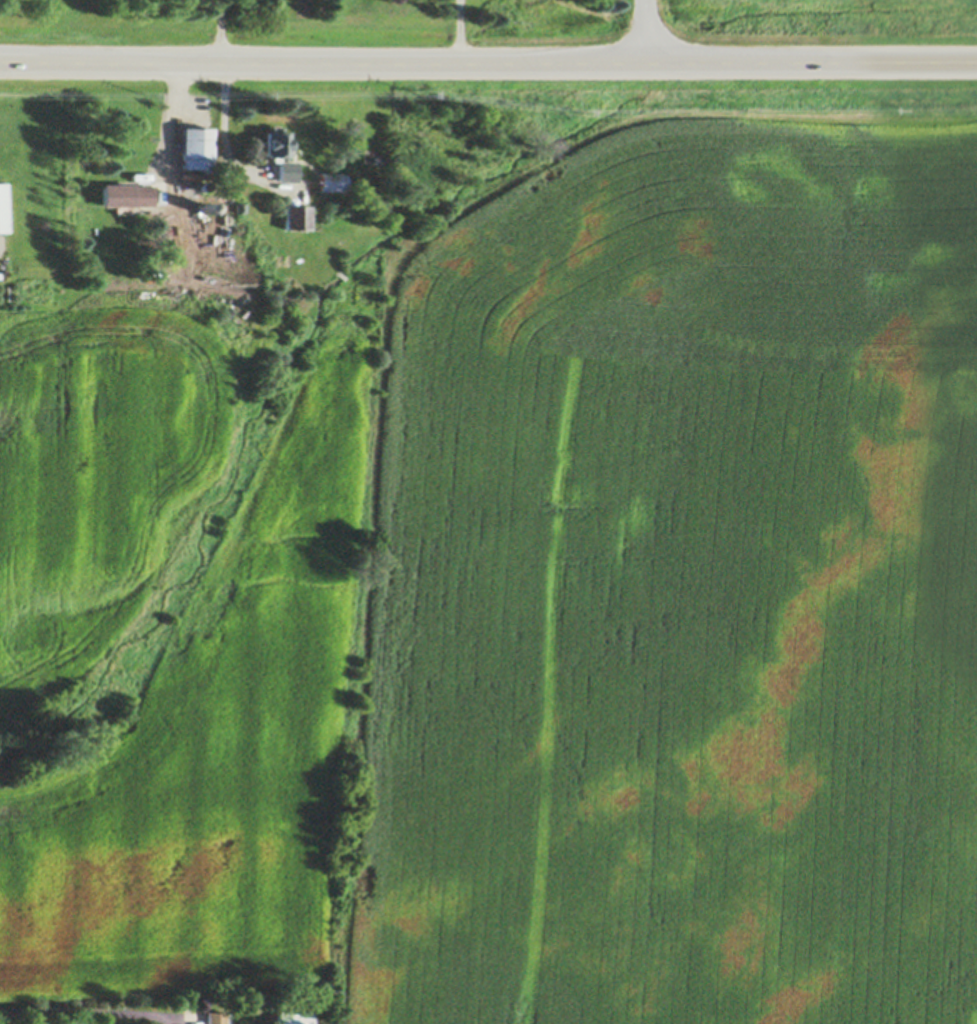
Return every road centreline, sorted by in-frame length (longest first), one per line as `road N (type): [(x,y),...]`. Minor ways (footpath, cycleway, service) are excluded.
road 1 (primary): [(0,61),(976,64)]

